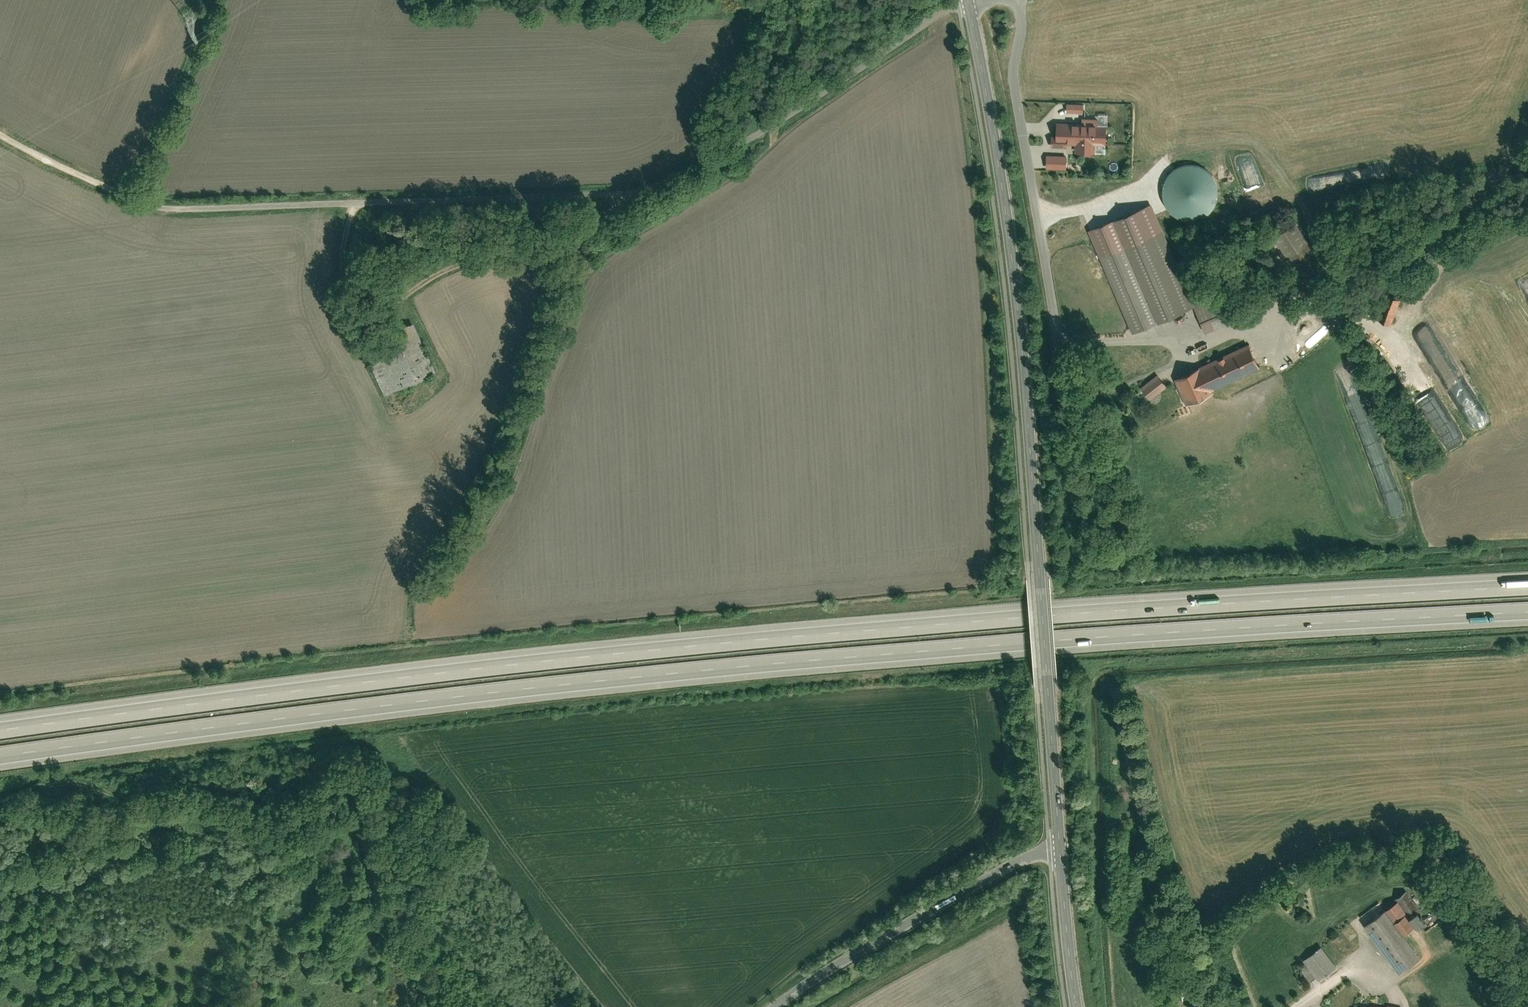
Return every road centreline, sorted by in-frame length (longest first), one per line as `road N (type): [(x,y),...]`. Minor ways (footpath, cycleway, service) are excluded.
road 1 (motorway): [(1527,584),(1272,597),(546,658),(0,729)]
road 2 (motorway): [(0,757),(548,687),(946,649),(1527,613)]
road 3 (track): [(967,6),(940,15),(697,167),(633,195),(180,210),(56,166),(0,133)]
road 4 (tertiary): [(967,6),(1022,356),(1061,846)]
road 5 (residential): [(777,1006),(1027,852),(1061,846)]
road 6 (track): [(1214,1006),(1149,815),(1131,690)]
road 7 (tertiary): [(1061,846),(1076,1006)]
road 8 (track): [(356,204),(343,269),(378,295),(406,295)]

